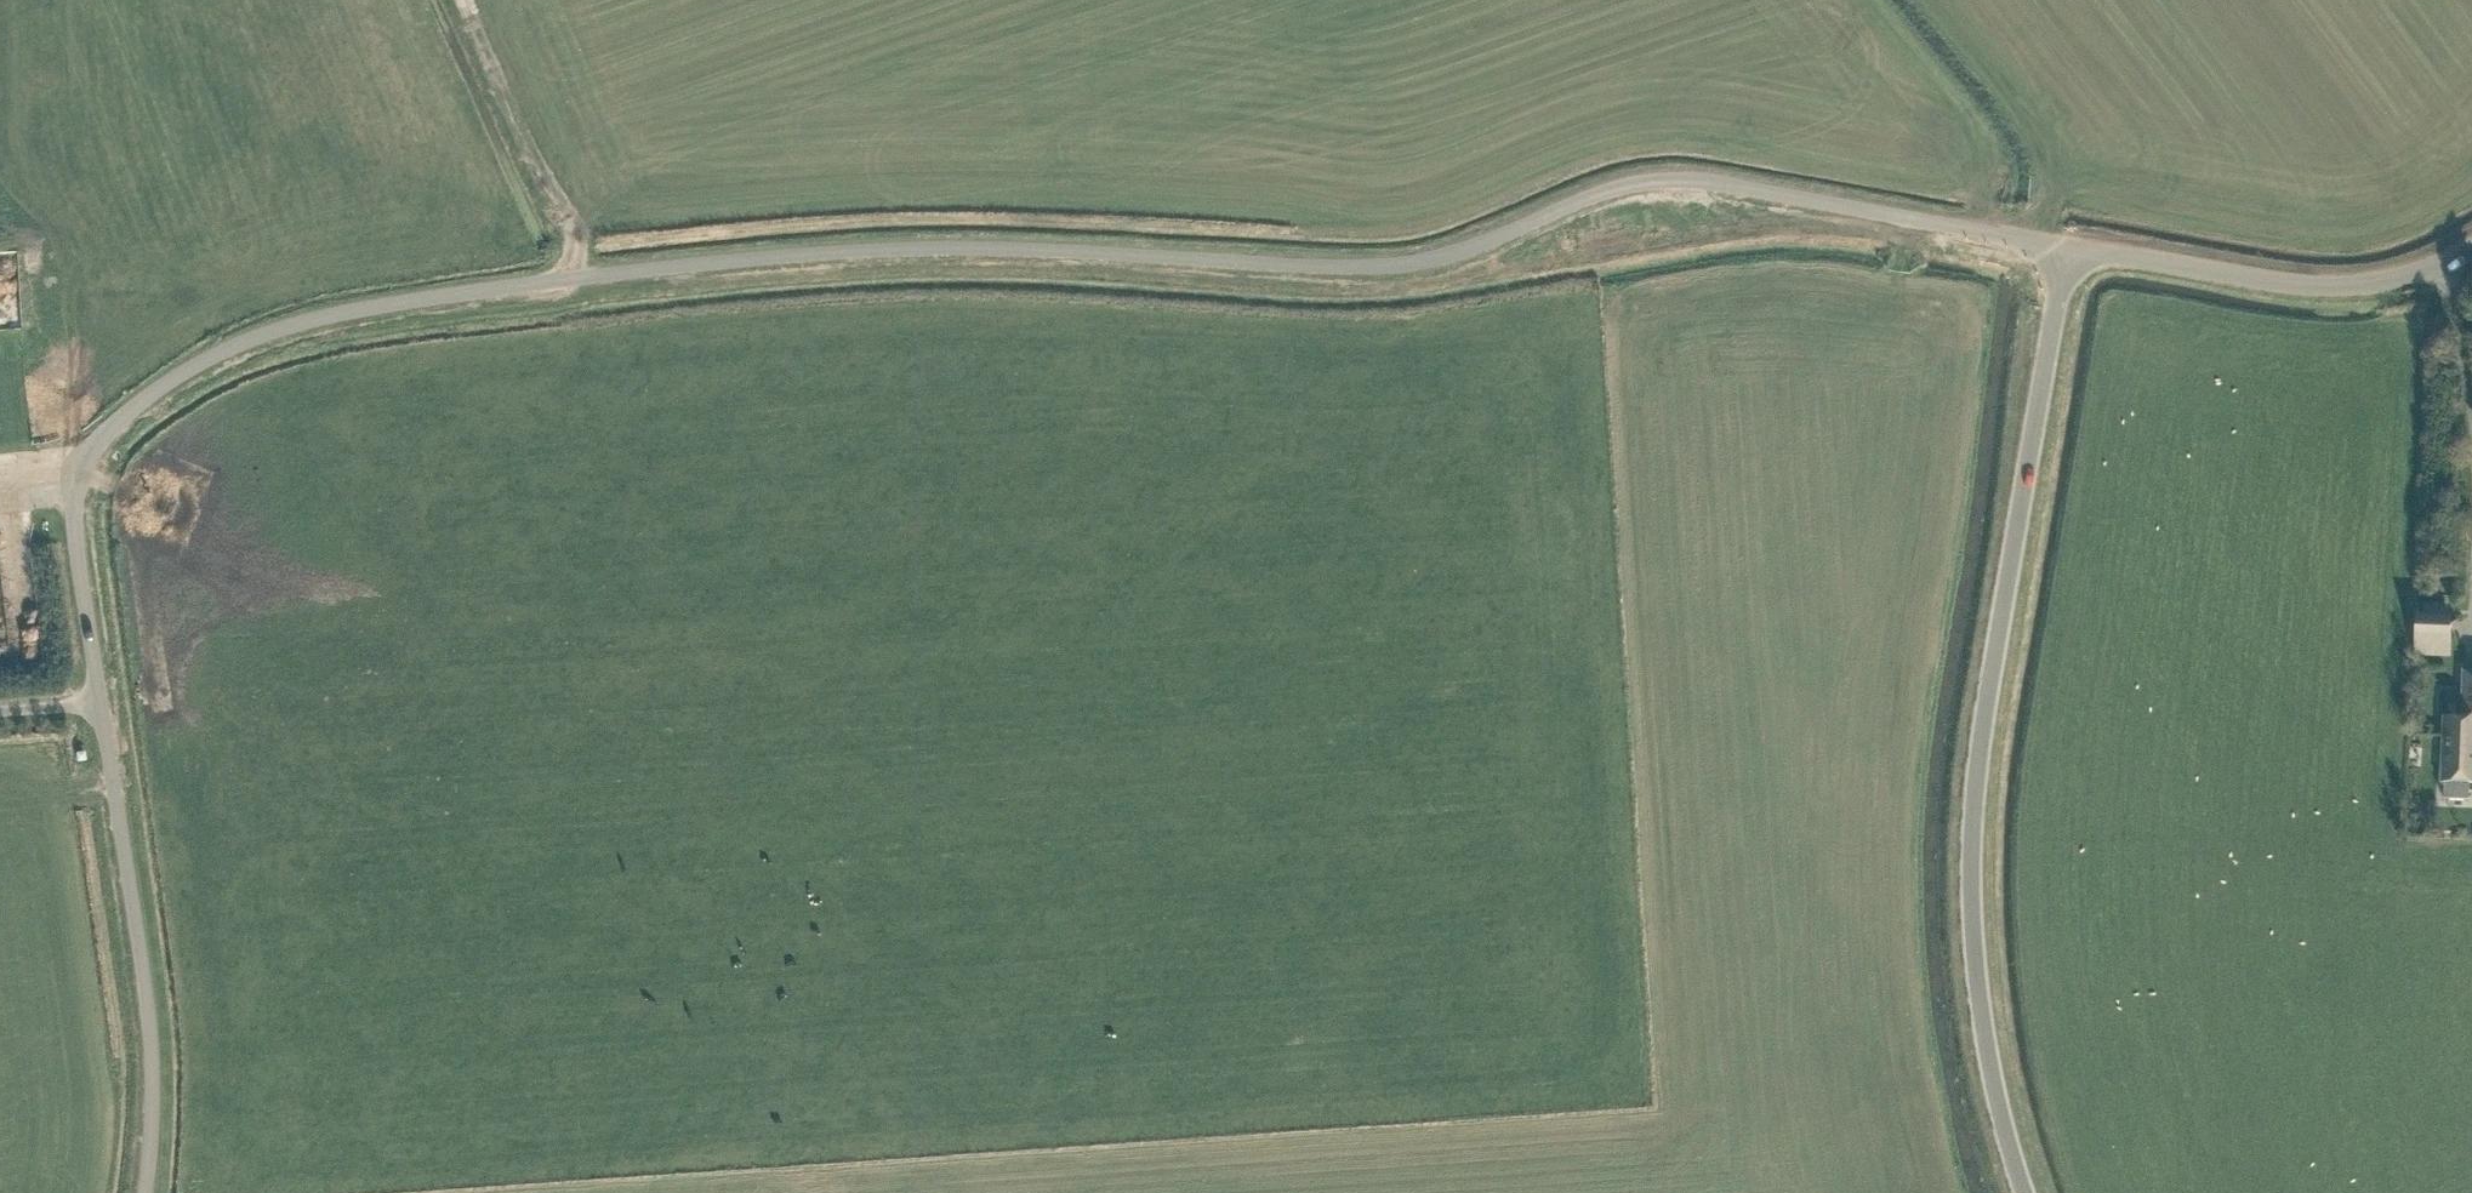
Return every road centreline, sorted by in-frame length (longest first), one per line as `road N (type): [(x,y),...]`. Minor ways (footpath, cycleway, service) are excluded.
road 1 (unclassified): [(145,1192),(153,1148),(146,985),(73,470),(164,384),(247,344),(348,312),(586,276),(905,248),(1350,266),(1444,261),(1611,186),(1710,179),(2069,249)]
road 2 (tertiary): [(2031,1192),(1999,1102),(1973,906),(1975,827),(1983,728),(2069,249)]
road 3 (tertiary): [(2069,249),(2325,287),(2410,273),(2471,237)]

